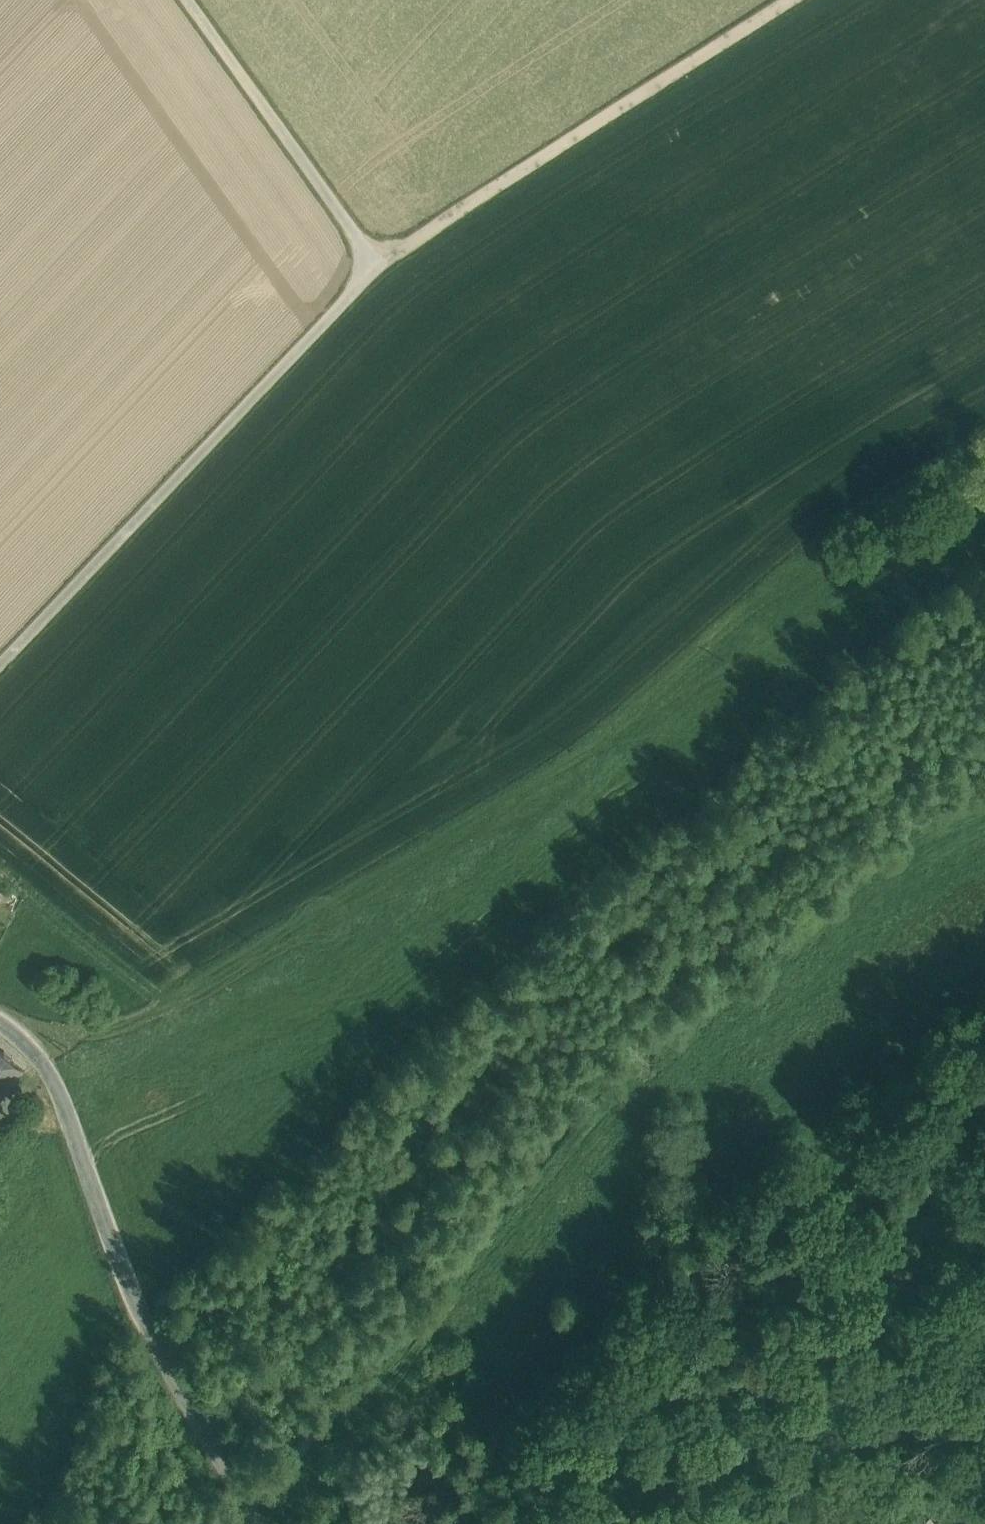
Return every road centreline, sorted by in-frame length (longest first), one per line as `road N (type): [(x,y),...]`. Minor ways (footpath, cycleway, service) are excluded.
road 1 (residential): [(191,0),(381,264),(0,666)]
road 2 (unclassified): [(256,1517),(140,1299),(59,1086),(0,1020)]
road 3 (track): [(790,0),(381,264)]

